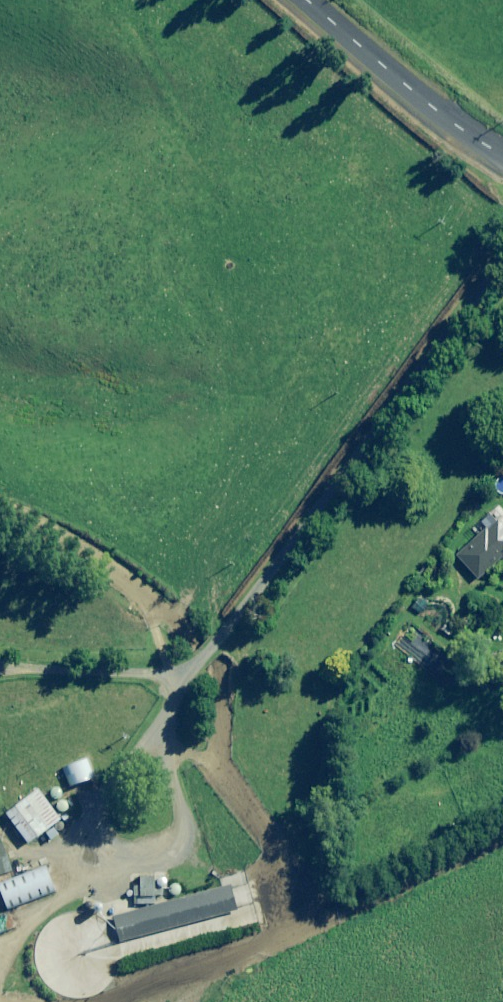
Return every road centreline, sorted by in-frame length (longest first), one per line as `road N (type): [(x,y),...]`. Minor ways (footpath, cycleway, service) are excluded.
road 1 (track): [(212,632),(502,246)]
road 2 (track): [(502,798),(101,974)]
road 3 (track): [(101,974),(88,851),(126,747),(212,632)]
road 4 (unclassified): [(305,0),(419,98),(502,157)]
road 5 (track): [(212,632),(68,644),(0,632)]

